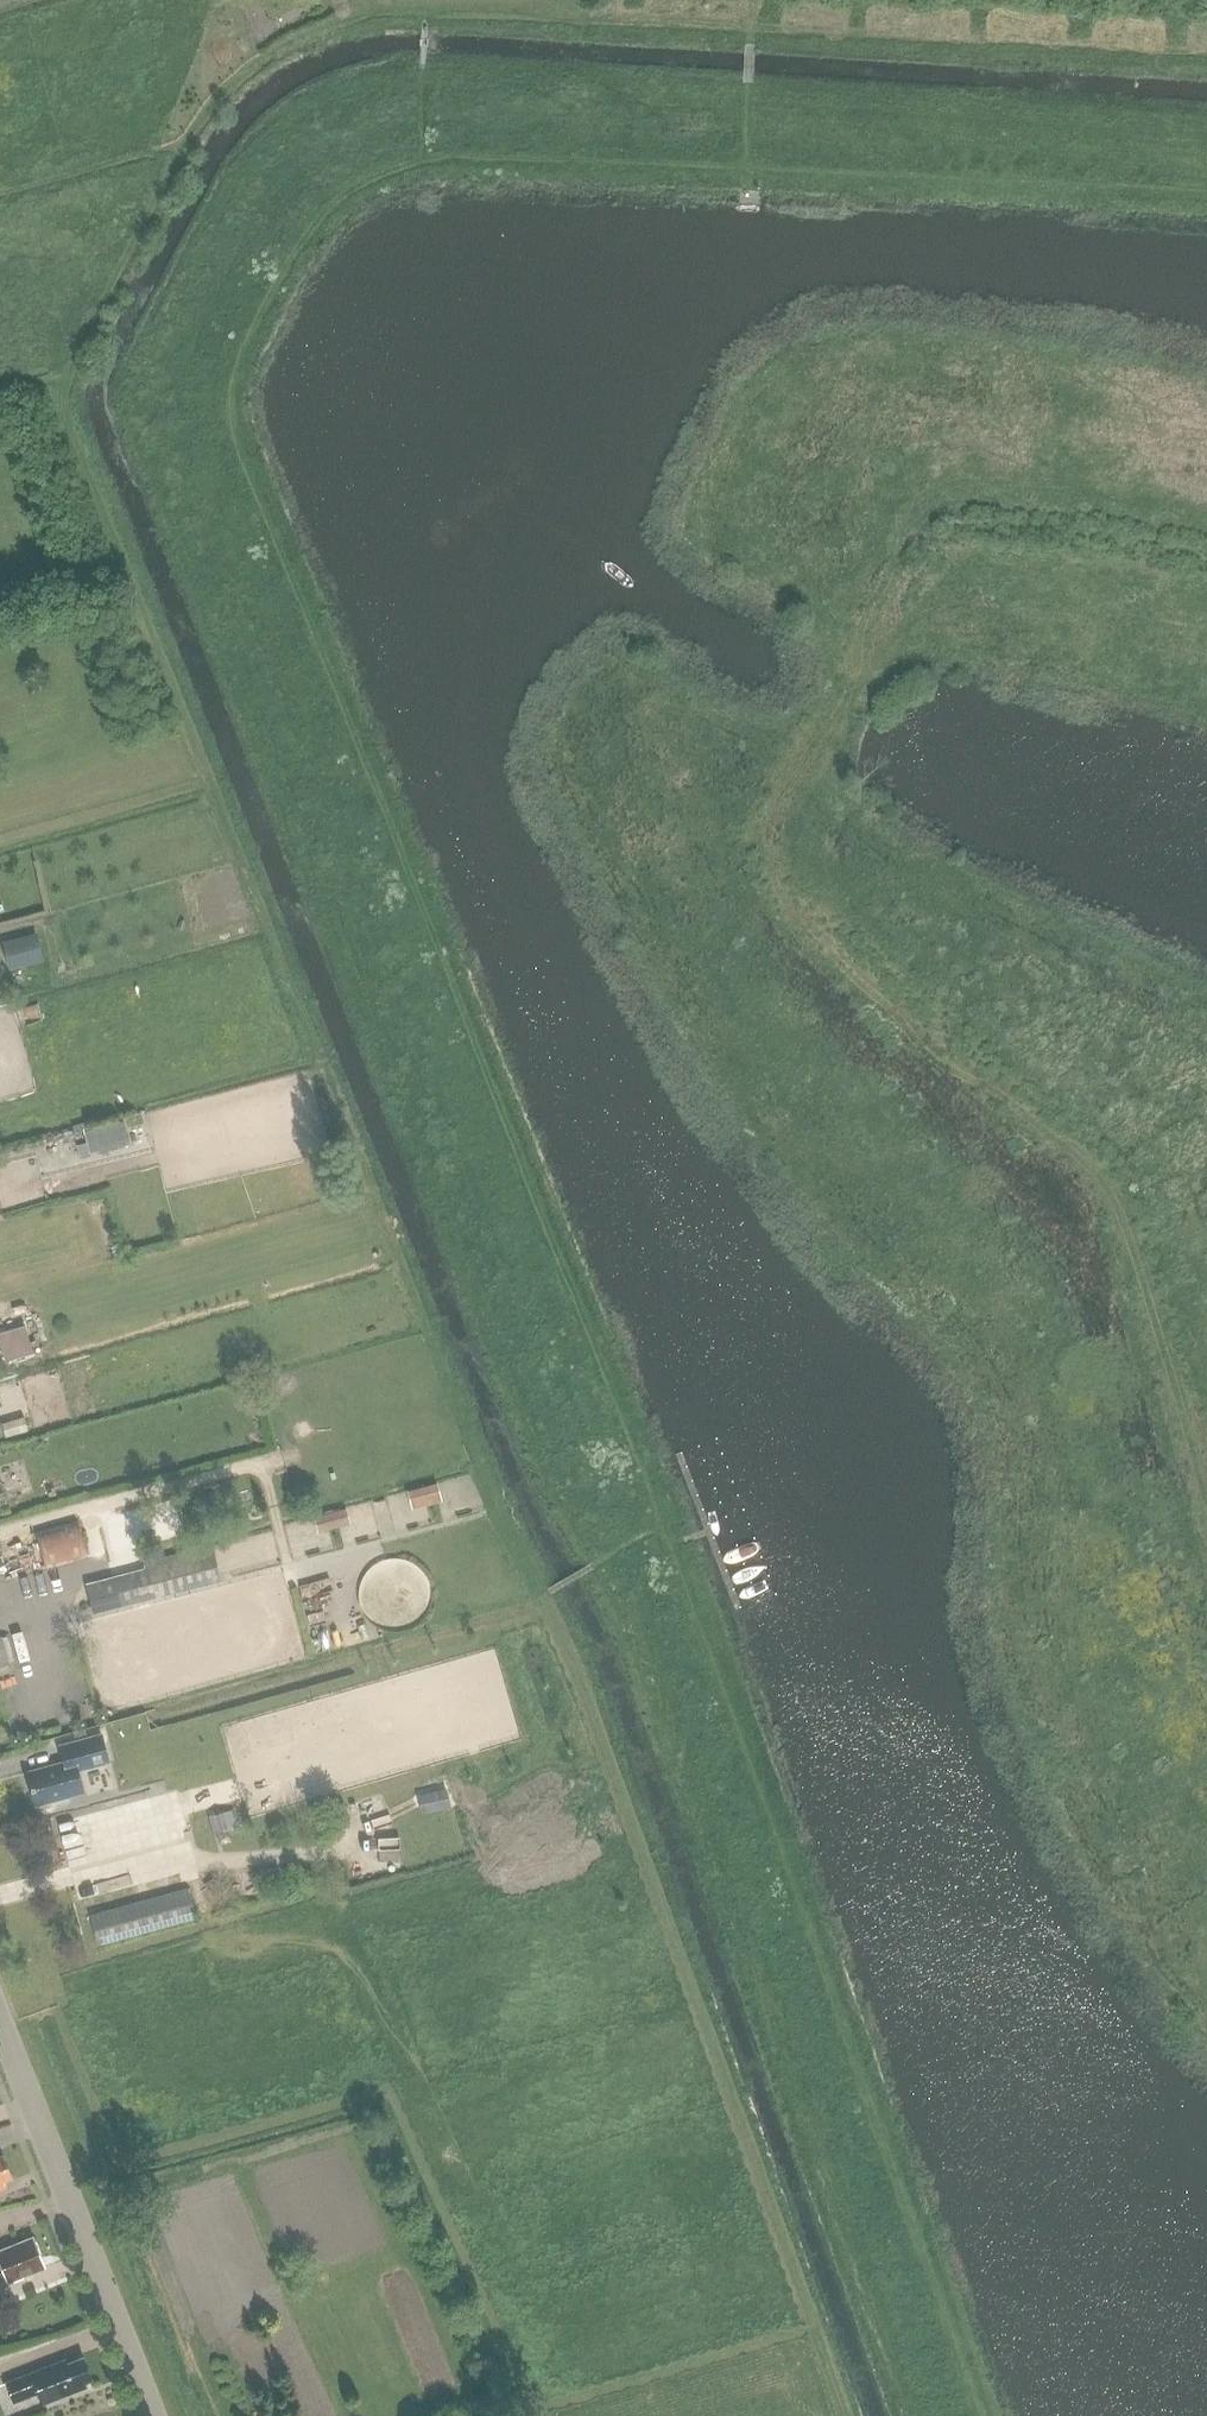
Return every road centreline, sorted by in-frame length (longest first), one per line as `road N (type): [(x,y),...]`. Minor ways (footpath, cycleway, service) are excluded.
road 1 (track): [(1206,1512),(1136,1243),(1105,1179),(804,937),(768,853),(779,796),(918,565),(977,530),(1206,561)]
road 2 (residential): [(154,2415),(0,2018)]

